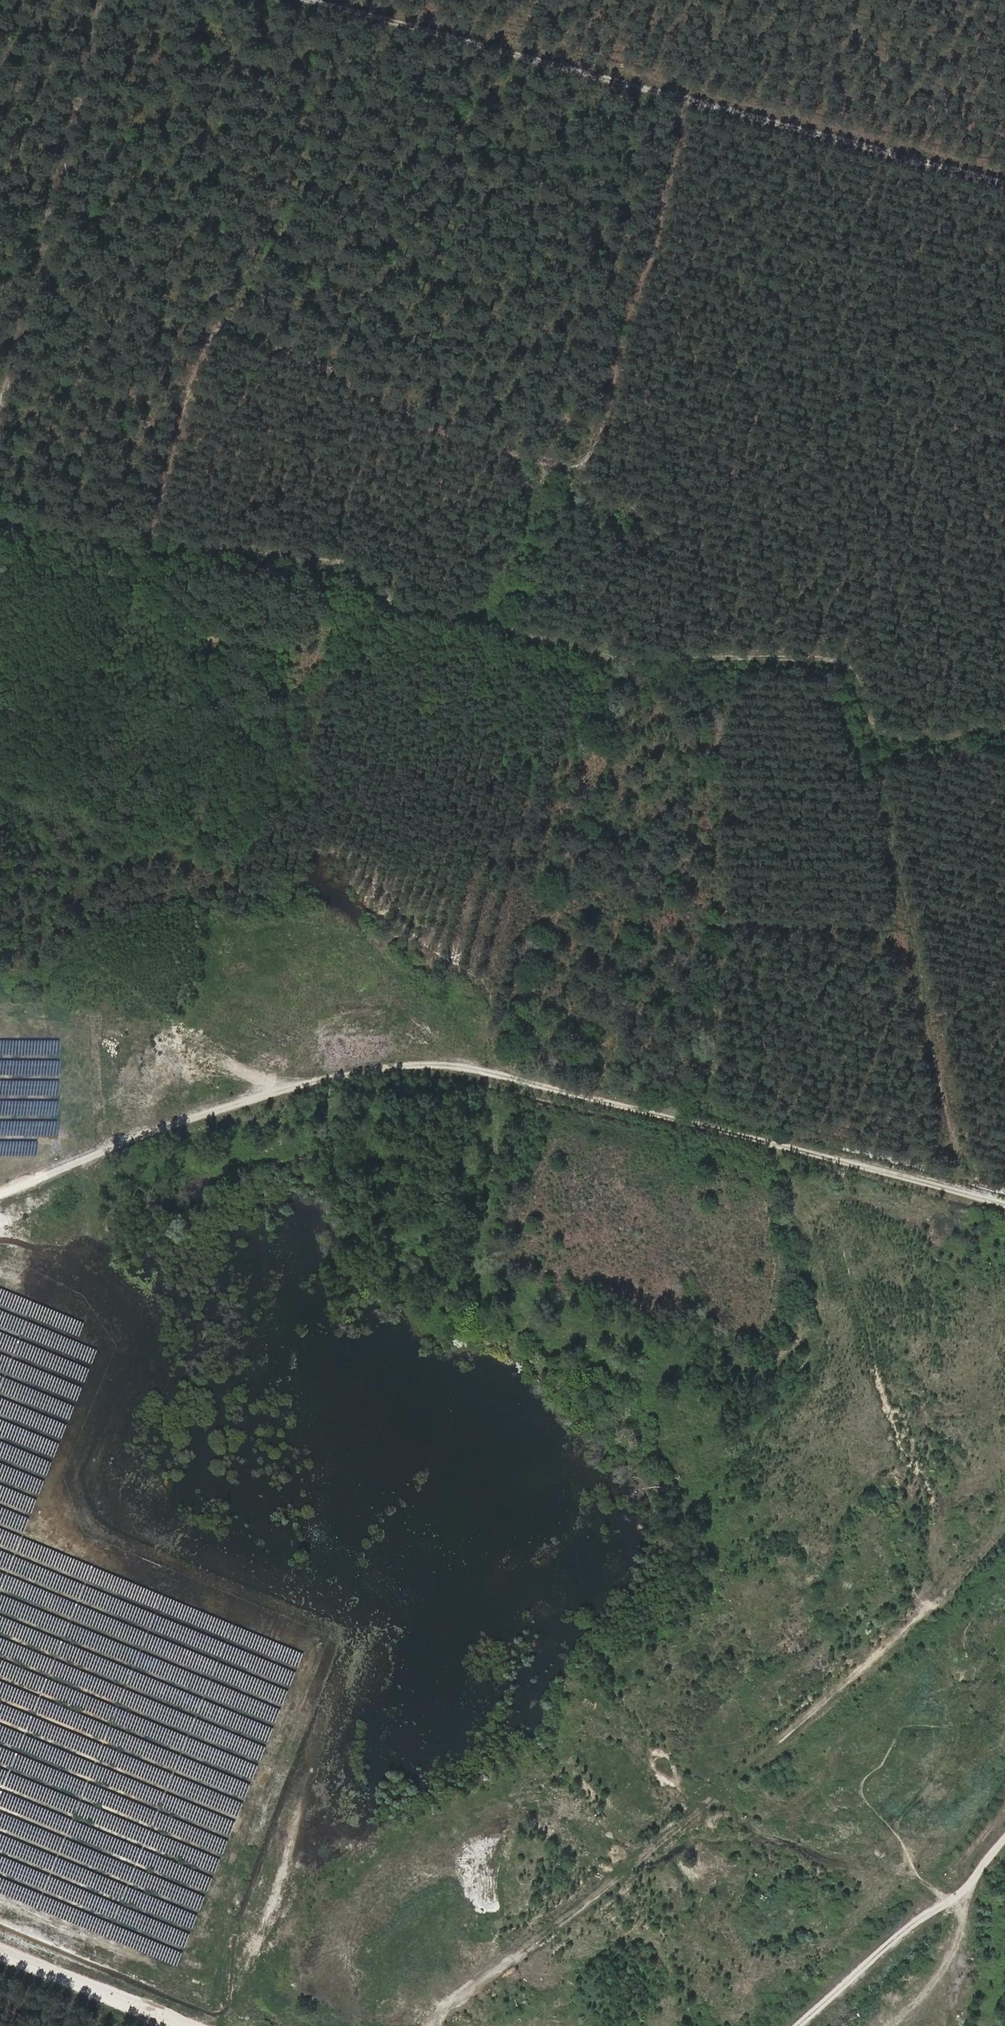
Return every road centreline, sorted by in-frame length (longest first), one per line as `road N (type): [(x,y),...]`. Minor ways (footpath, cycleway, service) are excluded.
road 1 (track): [(1004,731),(893,738),(871,720),(857,678),(821,659),(607,657),(405,611),(326,563),(0,522)]
road 2 (track): [(1004,1204),(428,1065),(324,1076),(168,1123),(0,1194)]
road 3 (track): [(1004,182),(313,0)]
road 4 (track): [(103,0),(0,419)]
road 5 (track): [(808,2025),(914,1931),(1004,1824)]
road 6 (track): [(189,2025),(0,1950)]

